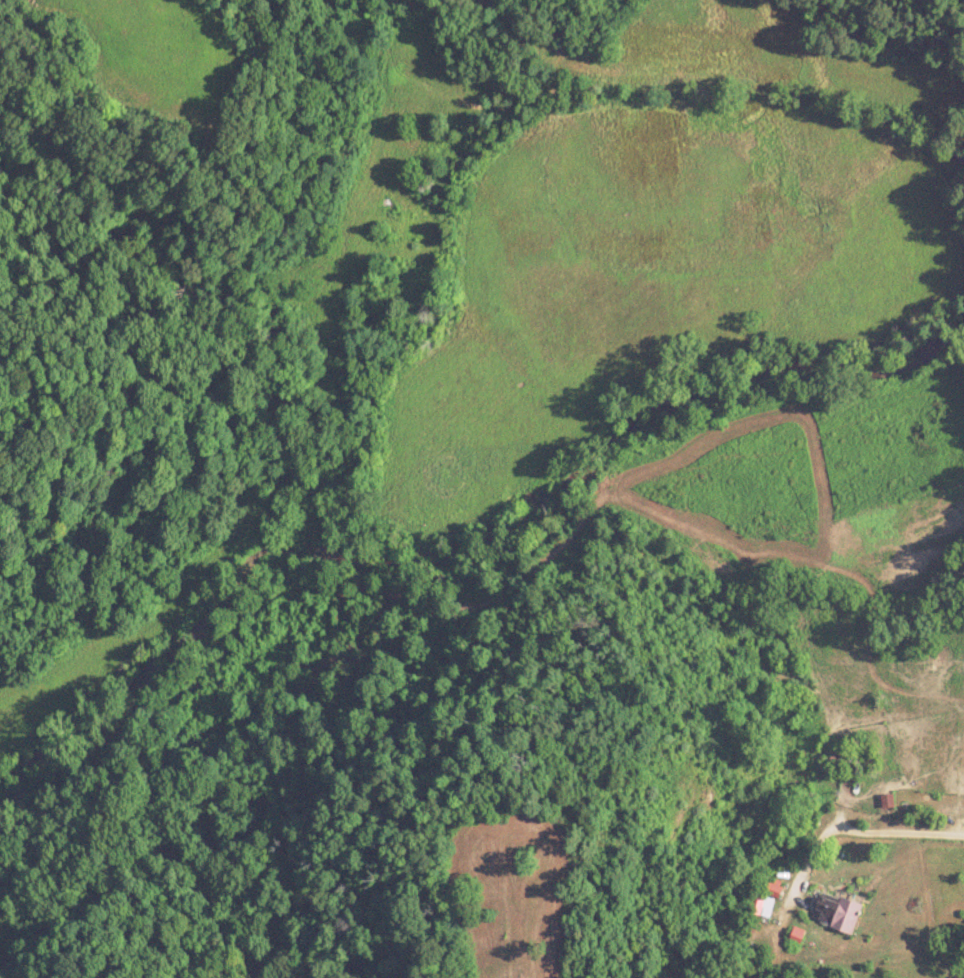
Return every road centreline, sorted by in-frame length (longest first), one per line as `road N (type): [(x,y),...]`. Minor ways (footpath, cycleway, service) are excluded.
road 1 (residential): [(743,977),(743,900),(828,830),(963,837)]

